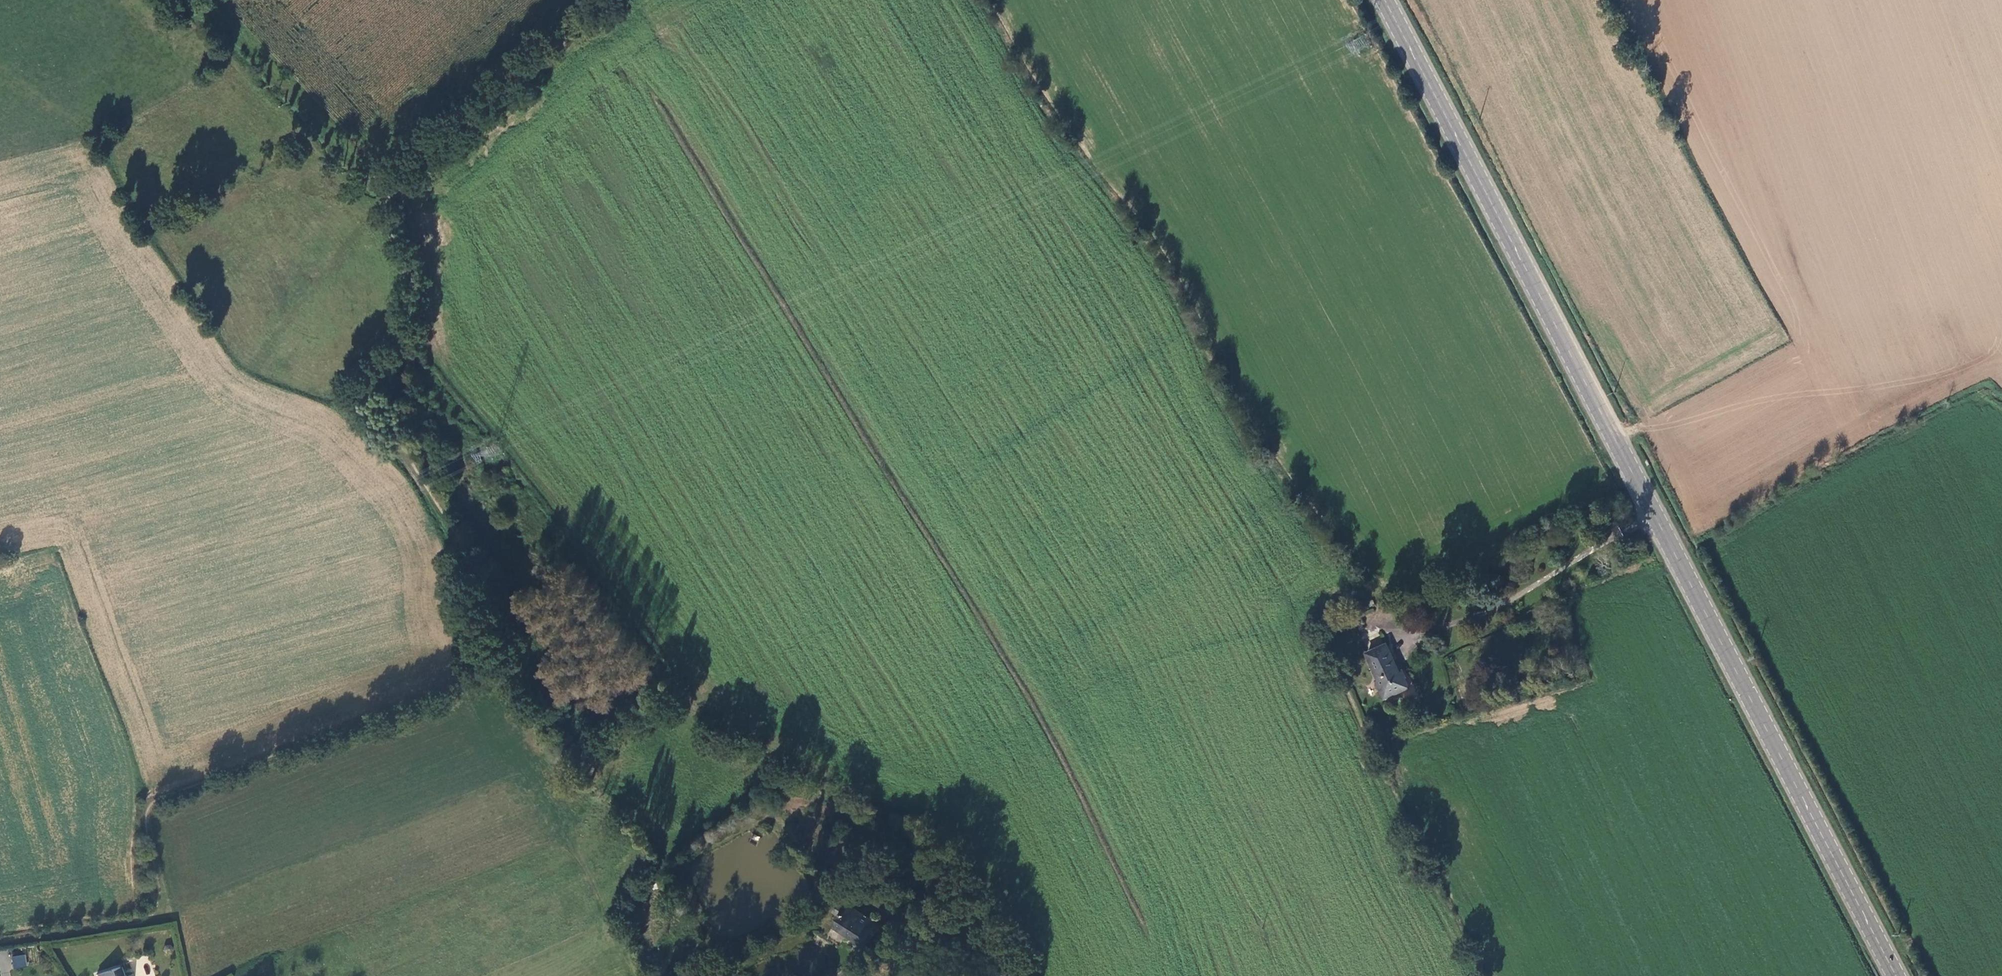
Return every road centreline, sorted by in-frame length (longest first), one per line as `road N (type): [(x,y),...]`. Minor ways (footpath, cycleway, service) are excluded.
road 1 (secondary): [(1384,0),(1897,975)]
road 2 (track): [(383,213),(391,194),(603,0)]

